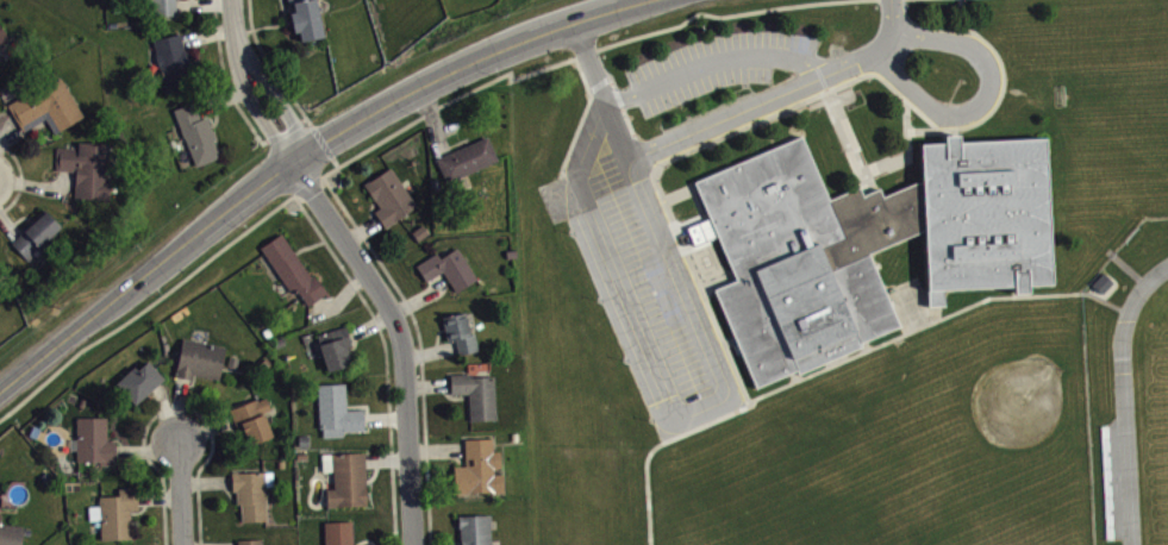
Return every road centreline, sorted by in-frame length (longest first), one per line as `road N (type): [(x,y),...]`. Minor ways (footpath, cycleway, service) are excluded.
road 1 (primary): [(0,397),(304,158),(514,48),(648,0)]
road 2 (residential): [(304,158),(399,319),(410,361),(415,544)]
road 3 (residential): [(304,158),(256,90),(242,51),(238,0)]

